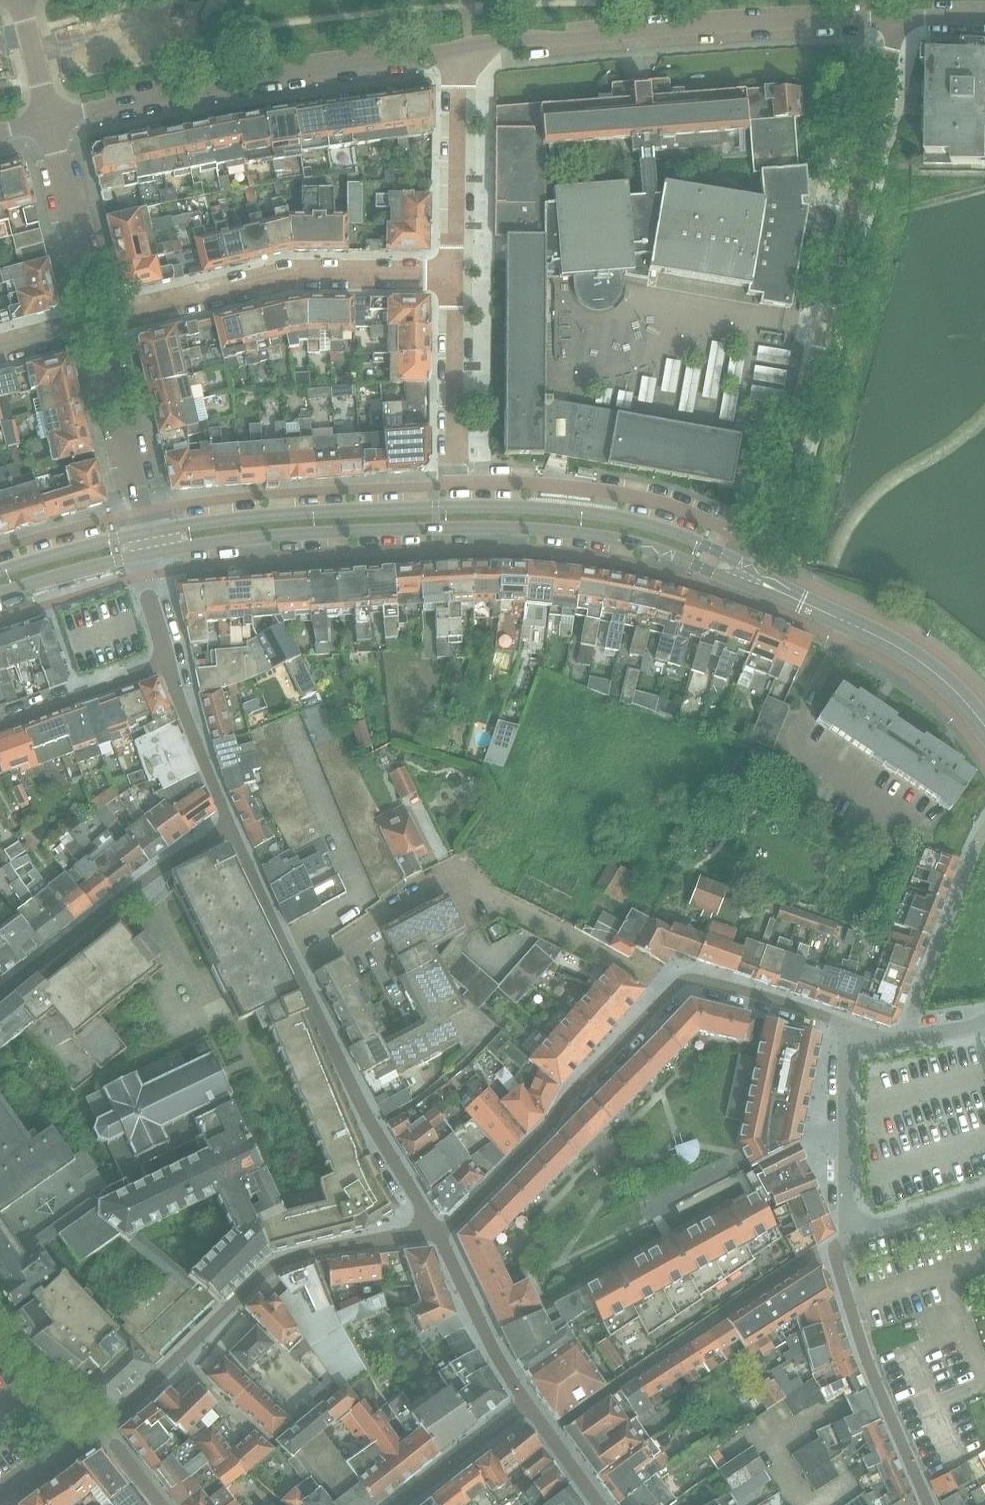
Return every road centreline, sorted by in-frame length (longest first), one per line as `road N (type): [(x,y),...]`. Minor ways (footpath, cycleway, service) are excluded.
road 1 (tertiary): [(758,570),(638,522),(531,509),(315,513),(144,532)]
road 2 (tertiary): [(150,553),(285,535),(530,530),(639,546),(749,588)]
road 3 (residential): [(764,554),(900,18)]
road 4 (residential): [(764,554),(656,502),(568,487),(457,485),(458,278)]
road 5 (unclassified): [(456,51),(544,39),(900,18)]
road 6 (residential): [(682,983),(602,957),(463,887),(427,888),(293,957)]
road 7 (unclassified): [(49,118),(456,51)]
road 8 (residential): [(431,1226),(305,1252),(264,1274),(103,1430)]
road 9 (residential): [(95,320),(267,281),(458,278)]
road 10 (residential): [(441,1238),(682,983)]
road 11 (residential): [(293,957),(365,1113),(431,1226)]
road 12 (residential): [(231,826),(155,871),(0,993)]
road 13 (residential): [(846,1238),(850,1297),(868,1364),(928,1504)]
road 14 (residential): [(458,278),(456,51)]
road 15 (tertiary): [(984,730),(942,682),(802,602)]
road 16 (residential): [(144,532),(95,320)]
road 17 (residential): [(95,320),(49,118)]
road 18 (residential): [(853,1037),(846,1238)]
road 19 (residential): [(441,1238),(527,1405)]
road 20 (residential): [(853,1037),(682,983)]
road 21 (residential): [(165,664),(0,724)]
road 22 (residential): [(165,664),(231,826)]
road 23 (residential): [(527,1405),(399,1504)]
road 24 (tertiary): [(0,593),(150,553)]
road 25 (tertiary): [(144,532),(0,570)]
road 26 (residential): [(231,826),(293,957)]
road 27 (residential): [(846,1238),(984,1195)]
road 28 (residential): [(984,1021),(912,1041),(853,1037)]
road 29 (residential): [(527,1405),(600,1504)]
road 30 (residential): [(103,1430),(0,1495)]
road 31 (unclassified): [(49,118),(19,0)]

